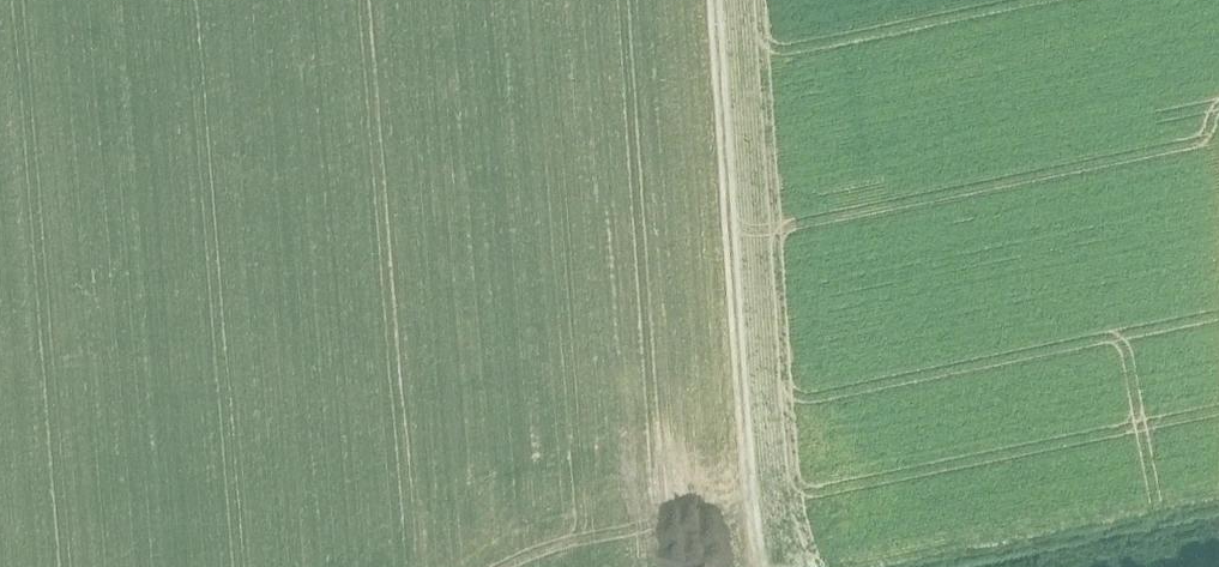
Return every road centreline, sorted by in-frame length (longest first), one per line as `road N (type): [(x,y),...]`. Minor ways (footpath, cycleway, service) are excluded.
road 1 (track): [(718,0),(759,566)]

